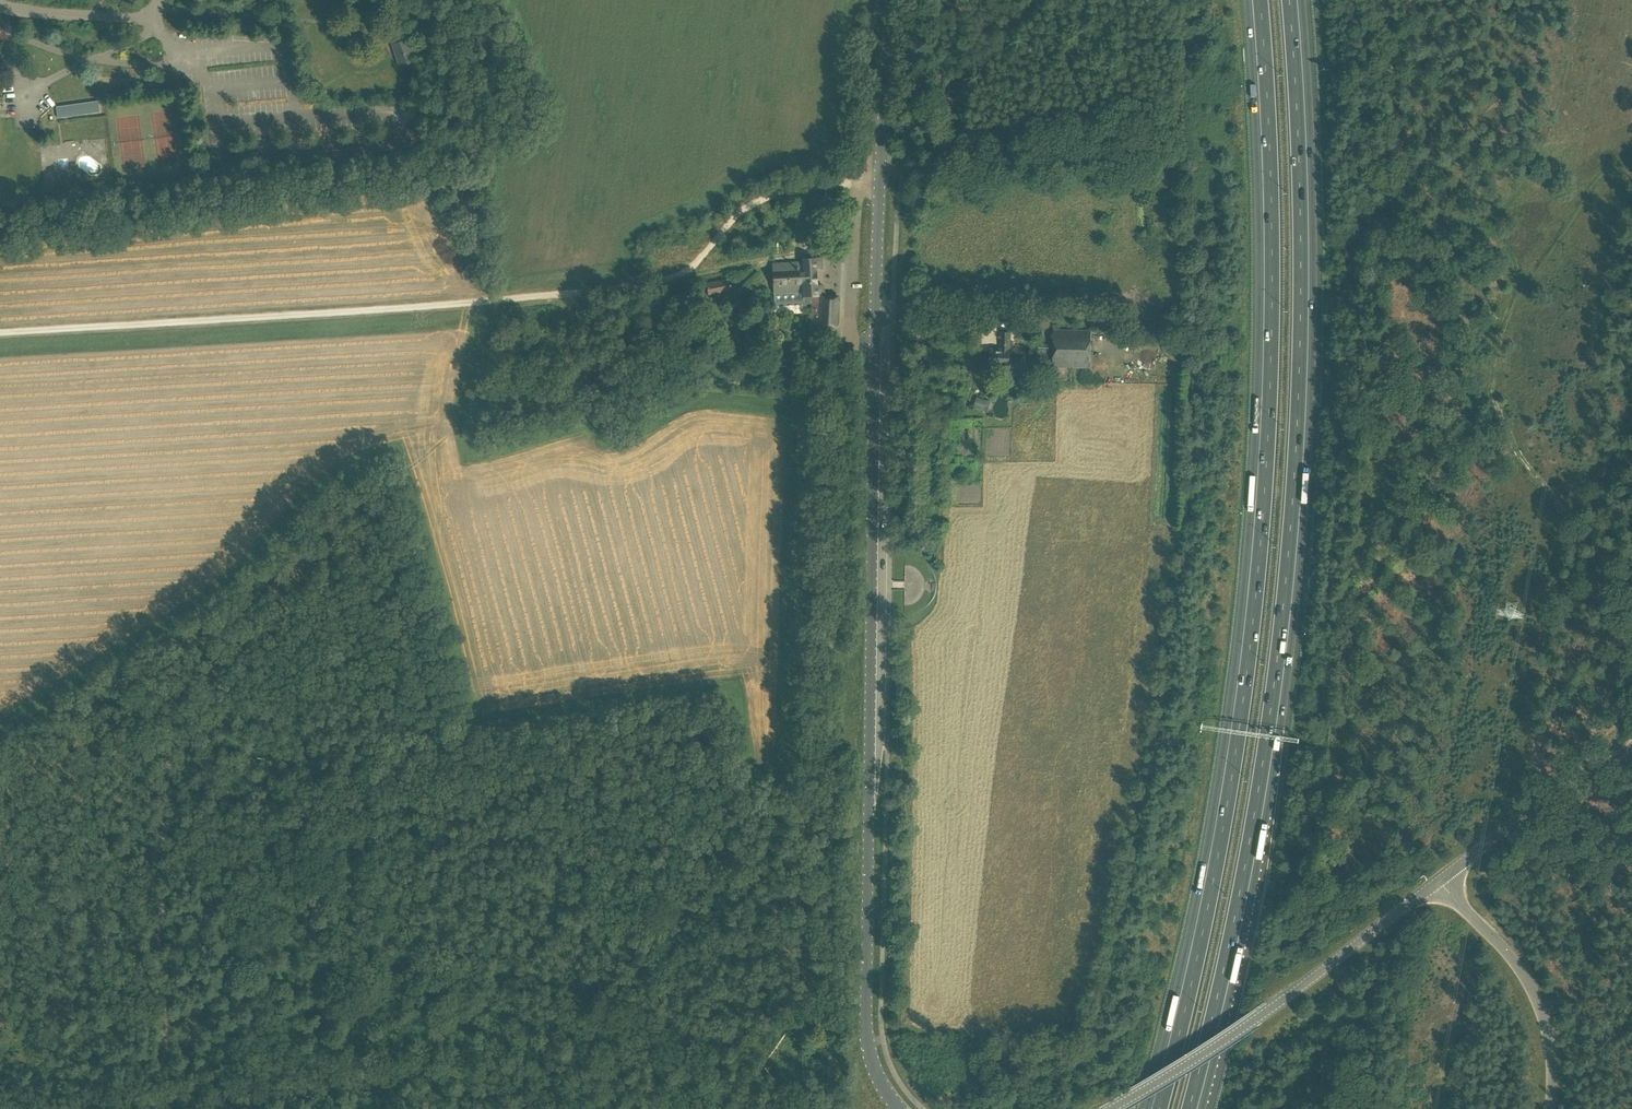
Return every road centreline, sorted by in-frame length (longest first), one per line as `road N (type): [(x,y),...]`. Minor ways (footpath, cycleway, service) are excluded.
road 1 (motorway): [(1256,0),(1267,218),(1261,488),(1223,808),(1154,1108)]
road 2 (motorway): [(1193,1108),(1256,819),(1299,501),(1303,193),(1293,0)]
road 3 (tertiary): [(899,1108),(870,1066),(866,1022),(879,202),(894,0)]
road 4 (track): [(0,333),(629,287),(688,270),(757,201),(867,181)]
road 5 (tertiary): [(1111,1108),(1276,1006),(1441,879)]
road 6 (unclassified): [(1548,1108),(1552,1041),(1545,1010),(1441,879)]
road 7 (tertiary): [(1441,879),(1631,735)]
road 8 (track): [(688,270),(809,251),(855,232)]

